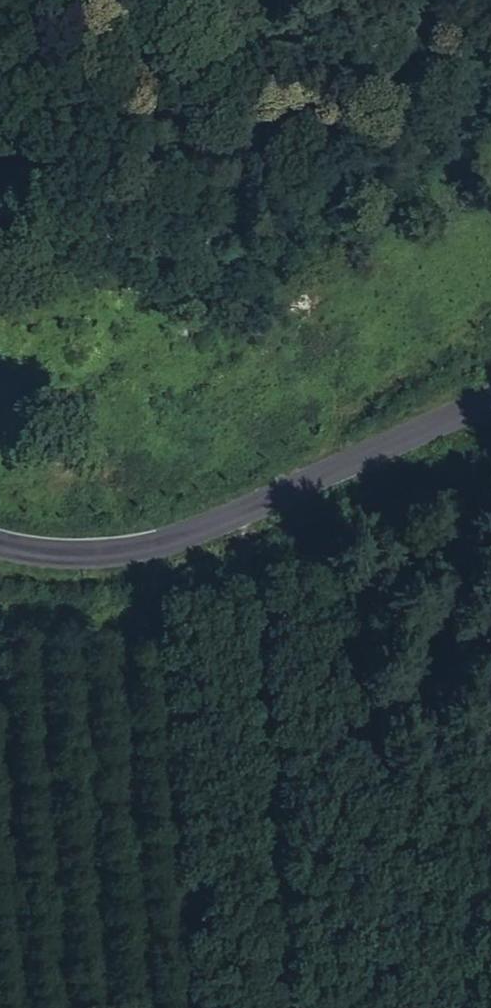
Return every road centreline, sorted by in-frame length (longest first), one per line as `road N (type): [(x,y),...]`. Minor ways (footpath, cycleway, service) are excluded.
road 1 (tertiary): [(0,545),(98,557),(182,543),(490,406)]

